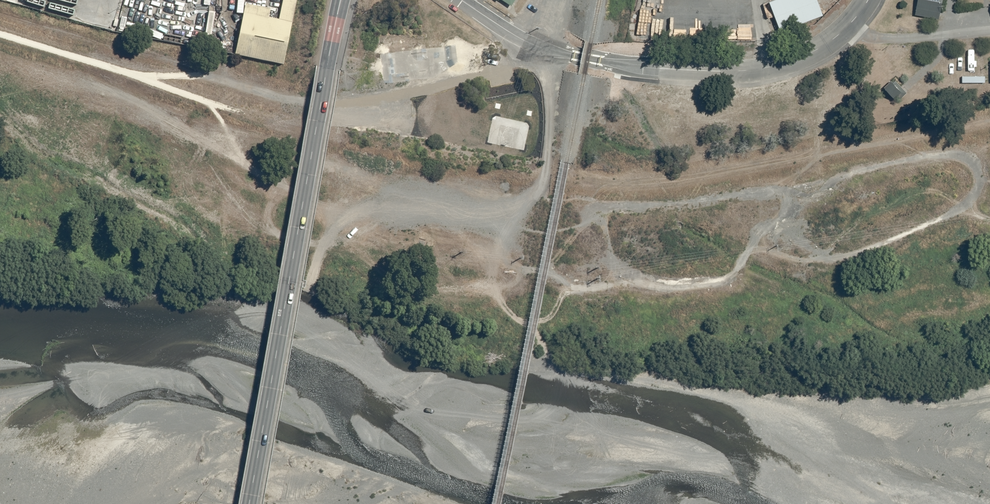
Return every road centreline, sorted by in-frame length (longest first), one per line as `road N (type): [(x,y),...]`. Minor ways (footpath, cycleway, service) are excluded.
road 1 (trunk): [(249,503),(341,0)]
road 2 (track): [(545,49),(551,115),(546,174),(531,213),(499,222),(436,187),(399,186),(336,229),(312,294)]
road 3 (residential): [(463,0),(545,49),(719,71),(799,59),(839,35),(868,0)]
road 4 (track): [(356,213),(499,222)]

